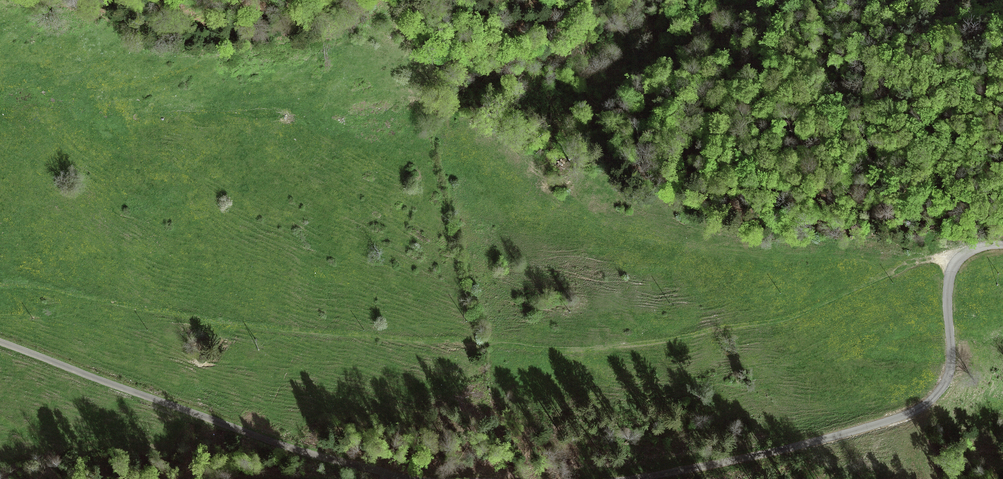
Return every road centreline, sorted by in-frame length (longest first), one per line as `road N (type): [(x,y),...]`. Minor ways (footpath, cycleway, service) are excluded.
road 1 (track): [(0,284),(47,285),(234,323),(592,349),(770,322),(912,264),(963,256)]
road 2 (unclassified): [(1002,247),(971,252),(952,268),(947,372),(939,392),(914,411),(837,437),(632,478)]
road 3 (unclassified): [(404,478),(245,436),(0,344)]

